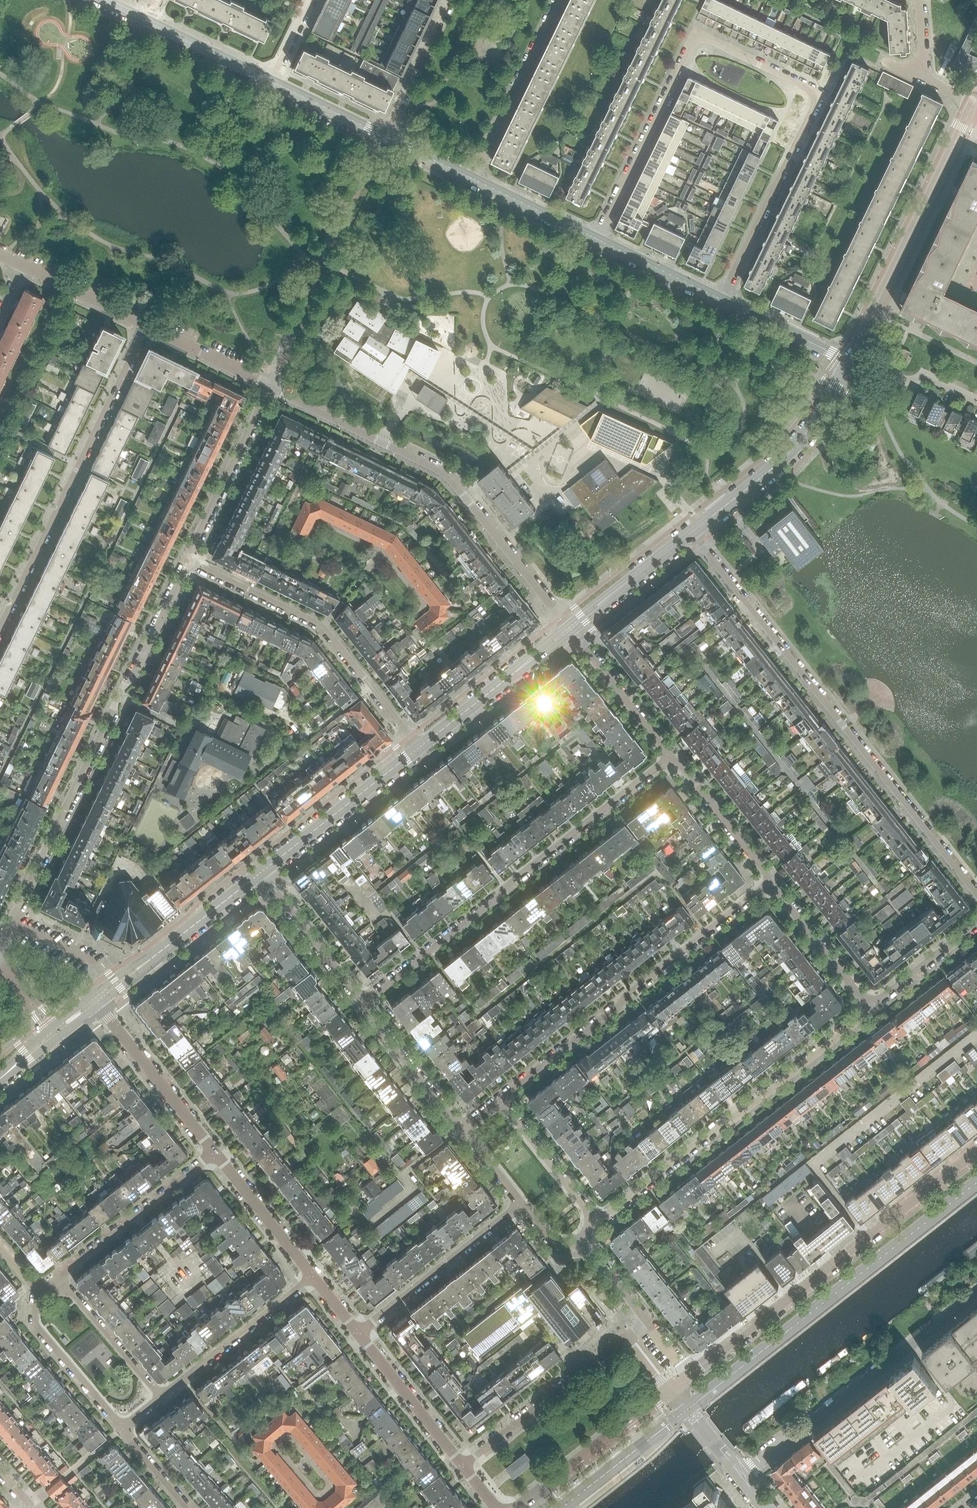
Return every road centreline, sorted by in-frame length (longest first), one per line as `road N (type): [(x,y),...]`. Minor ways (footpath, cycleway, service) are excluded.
road 1 (residential): [(721,300),(817,100),(815,91),(704,37),(689,44),(596,239)]
road 2 (residential): [(691,532),(976,891)]
road 3 (residential): [(186,562),(12,917)]
road 4 (residential): [(270,385),(443,473),(570,628)]
road 5 (residential): [(363,1003),(670,758)]
road 6 (residential): [(976,1145),(689,1375)]
road 7 (residential): [(867,1007),(597,1223)]
road 8 (residential): [(502,1098),(769,883)]
road 9 (residential): [(0,626),(146,326)]
road 10 (residential): [(417,748),(321,627),(186,562)]
road 11 (residential): [(743,1478),(976,1293)]
road 12 (unclassified): [(850,358),(956,142)]
road 13 (tertiary): [(691,532),(807,434),(850,358)]
road 14 (residential): [(462,1465),(628,1336)]
road 15 (residential): [(520,1203),(357,1334)]
road 16 (tertiary): [(96,1000),(260,874)]
road 17 (tertiary): [(260,874),(417,748)]
road 18 (residential): [(58,1278),(213,1154)]
road 19 (residential): [(159,1398),(315,1276)]
road 20 (residential): [(557,0),(471,177)]
road 21 (residential): [(186,562),(270,385)]
road 22 (tertiary): [(417,748),(570,628)]
road 23 (residential): [(213,1154),(96,1000)]
road 24 (unclassified): [(671,1389),(528,1502)]
road 25 (residential): [(37,1291),(35,1325),(123,1427)]
road 26 (residential): [(462,1465),(357,1334)]
road 27 (residential): [(260,874),(363,1003)]
road 28 (residential): [(670,758),(570,628)]
road 29 (residential): [(363,1003),(460,1130)]
road 30 (residential): [(769,883),(670,758)]
road 31 (residential): [(315,1276),(213,1154)]
road 32 (residential): [(867,1007),(769,883)]
road 33 (residential): [(502,1098),(597,1223)]
road 34 (residential): [(159,1398),(58,1278)]
road 35 (tertiary): [(570,628),(691,532)]
road 36 (residential): [(383,135),(449,0)]
road 37 (tertiary): [(850,358),(721,300)]
road 38 (tertiary): [(596,239),(471,177)]
road 39 (tertiary): [(271,81),(146,20)]
road 40 (tertiary): [(721,300),(596,239)]
road 41 (residential): [(976,400),(923,374),(906,381),(850,358)]
road 42 (residential): [(146,326),(270,385)]
road 43 (residential): [(976,924),(867,1007)]
road 44 (residential): [(23,266),(146,326)]
road 45 (residential): [(628,1336),(647,1321),(583,1240)]
road 46 (tertiary): [(383,135),(271,81)]

